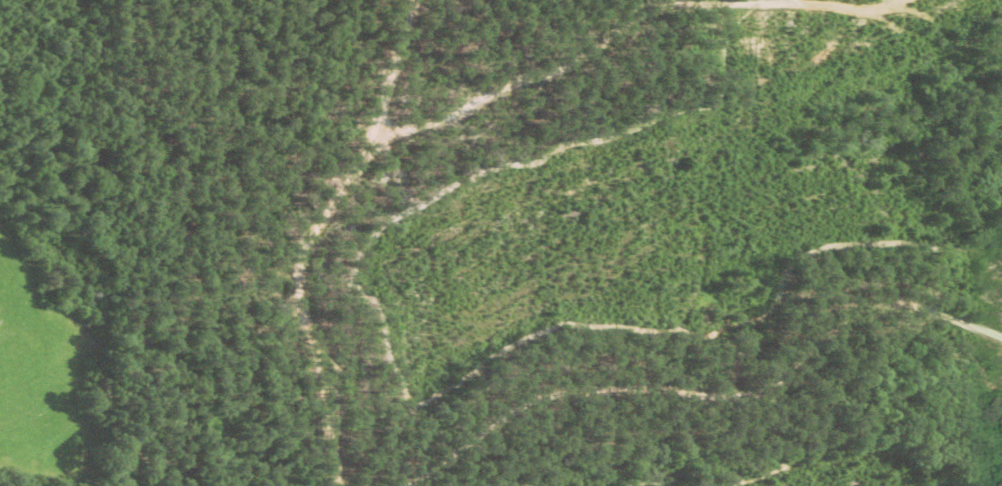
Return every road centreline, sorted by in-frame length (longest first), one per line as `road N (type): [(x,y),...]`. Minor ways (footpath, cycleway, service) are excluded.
road 1 (residential): [(345,485),(308,235),(343,179),(468,99),(716,0)]
road 2 (residential): [(466,485),(633,405),(758,385),(843,325),(933,320),(1001,369)]
road 3 (residential): [(386,0),(394,42),(343,179)]

